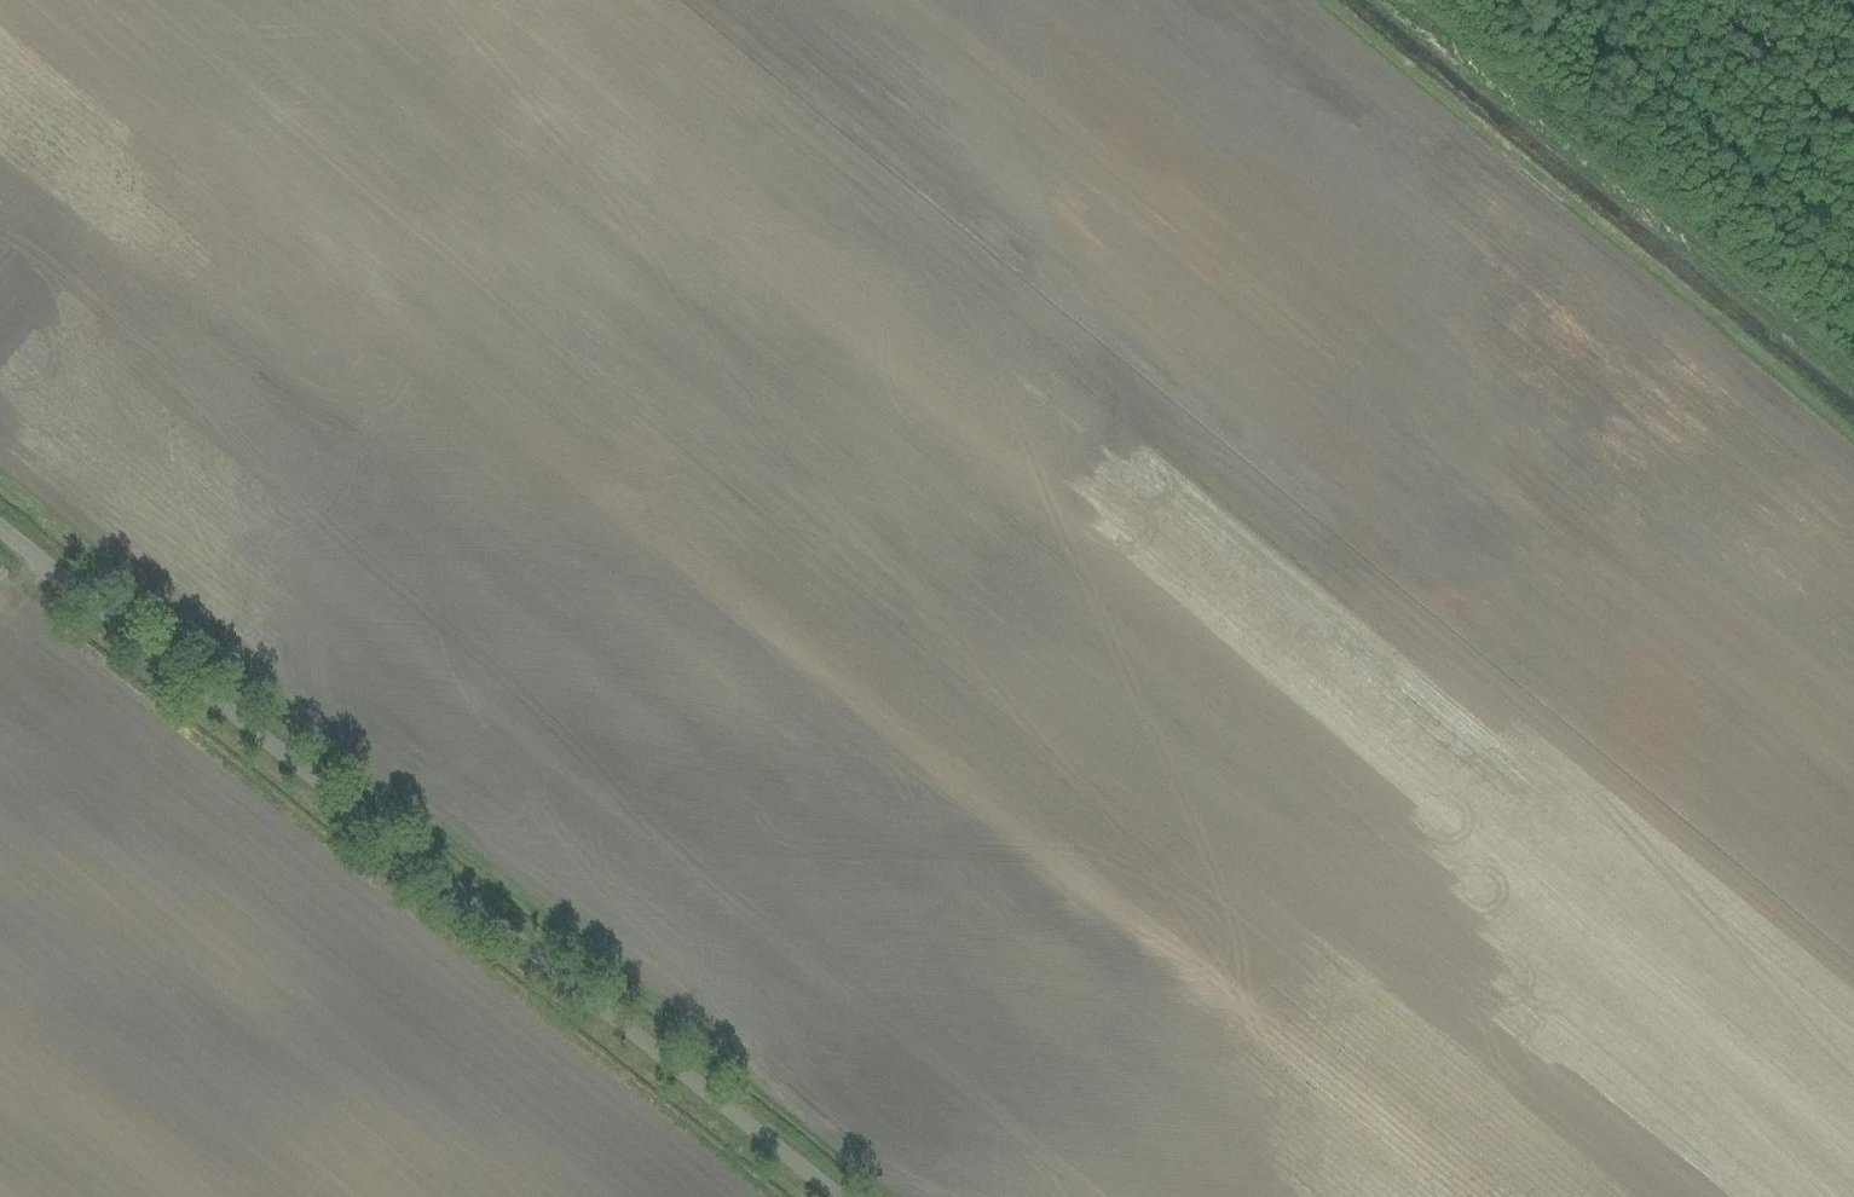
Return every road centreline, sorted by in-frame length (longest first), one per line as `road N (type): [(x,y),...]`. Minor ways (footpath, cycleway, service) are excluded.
road 1 (unclassified): [(846,1196),(0,523)]

